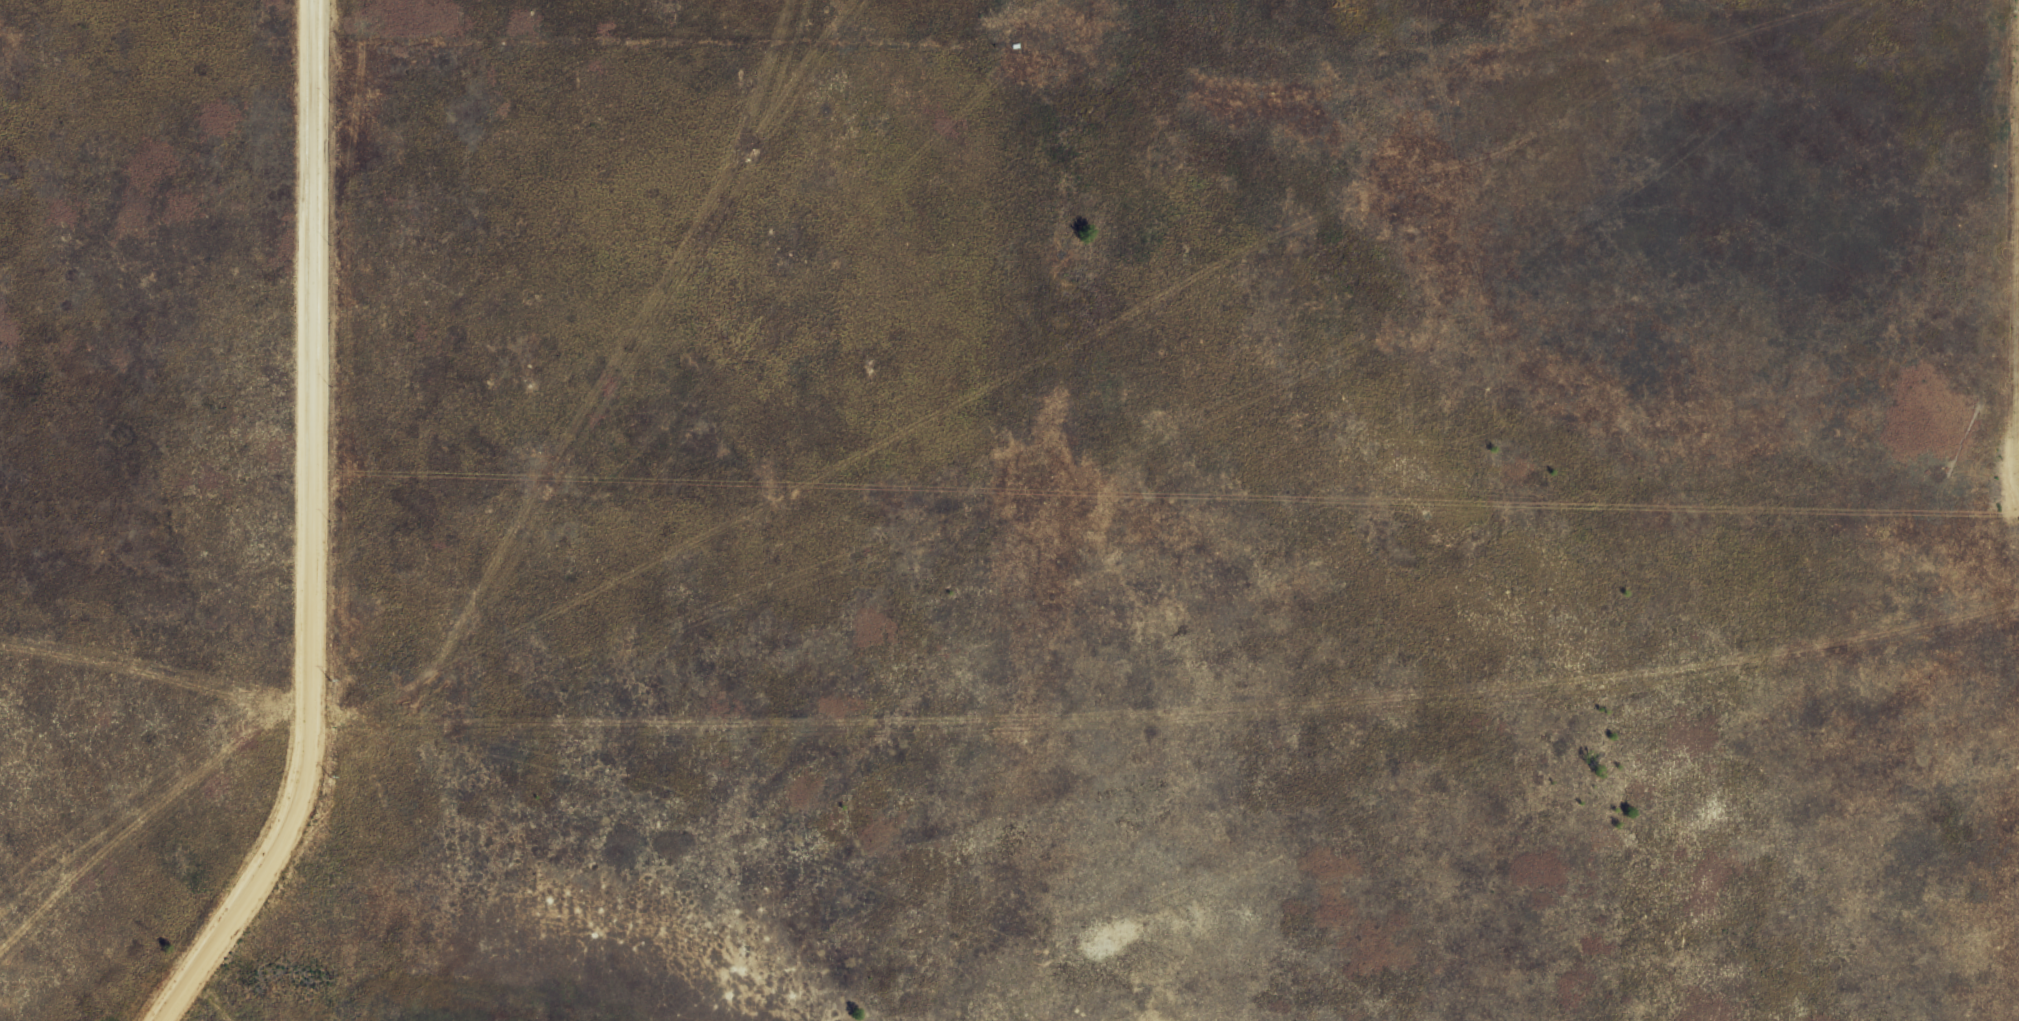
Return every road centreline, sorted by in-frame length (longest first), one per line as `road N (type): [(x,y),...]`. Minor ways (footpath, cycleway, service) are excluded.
road 1 (residential): [(355,11),(1505,57),(1521,48)]
road 2 (residential): [(201,1020),(305,865),(356,706),(341,293),(366,216),(354,0)]

